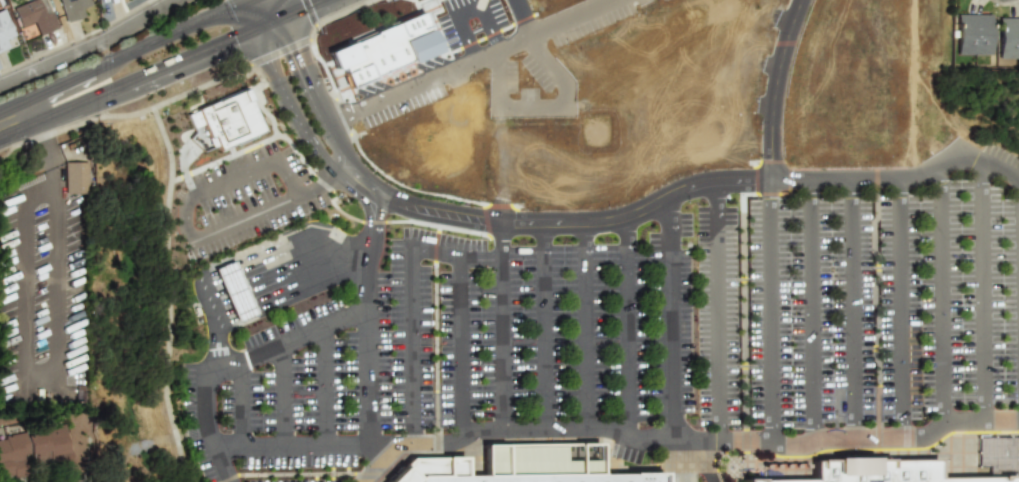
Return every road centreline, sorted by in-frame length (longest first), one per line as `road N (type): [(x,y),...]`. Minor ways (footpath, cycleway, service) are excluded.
road 1 (residential): [(176,0),(0,85)]
road 2 (secondary): [(243,1),(91,69)]
road 3 (secondary): [(129,83),(255,29)]

